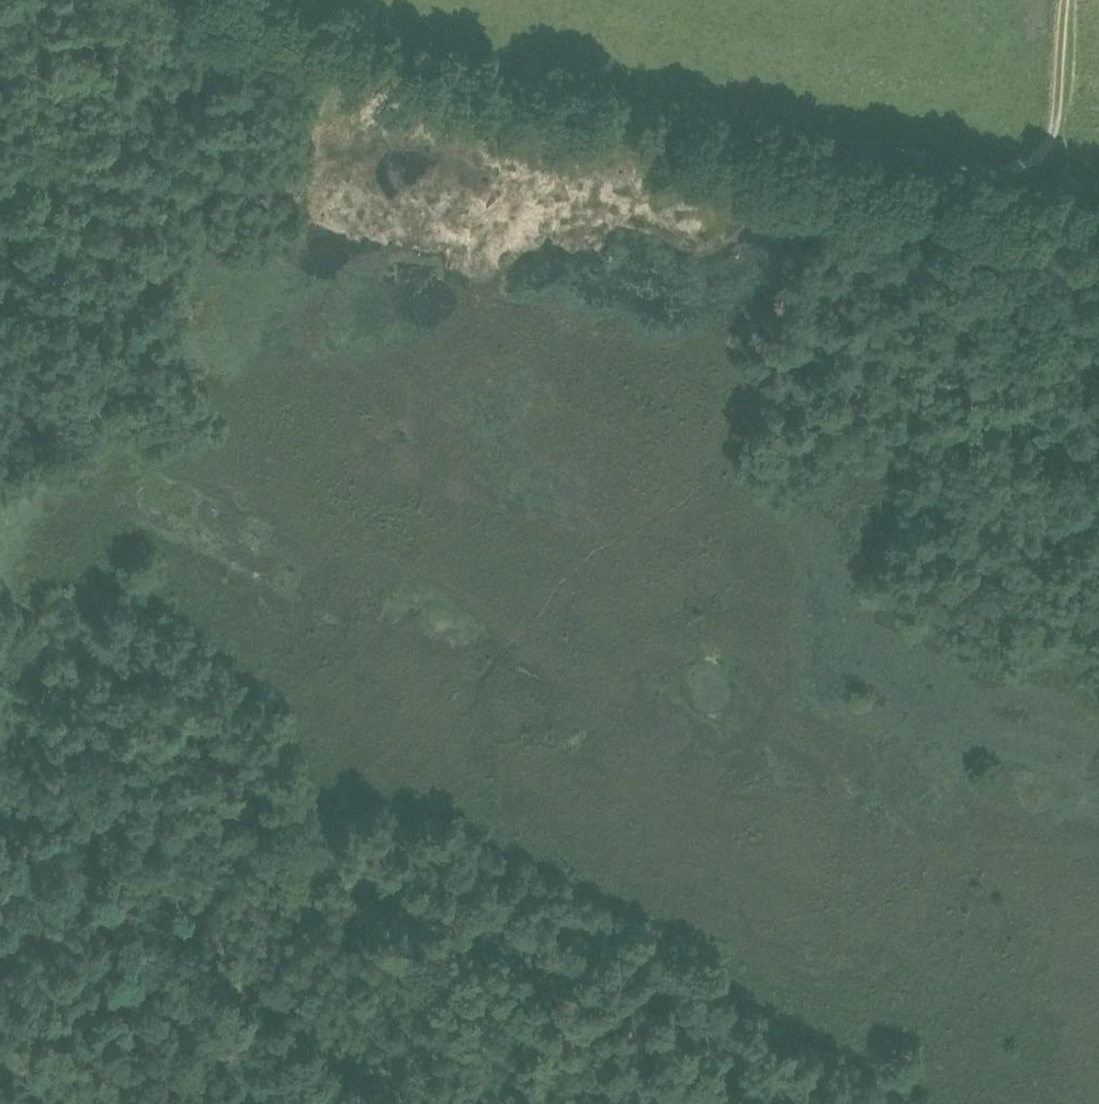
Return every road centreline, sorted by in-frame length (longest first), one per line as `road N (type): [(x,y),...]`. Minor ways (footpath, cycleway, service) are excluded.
road 1 (track): [(1065,0),(1050,140),(1026,162),(988,167),(580,90),(285,0)]
road 2 (track): [(230,1103),(0,904)]

